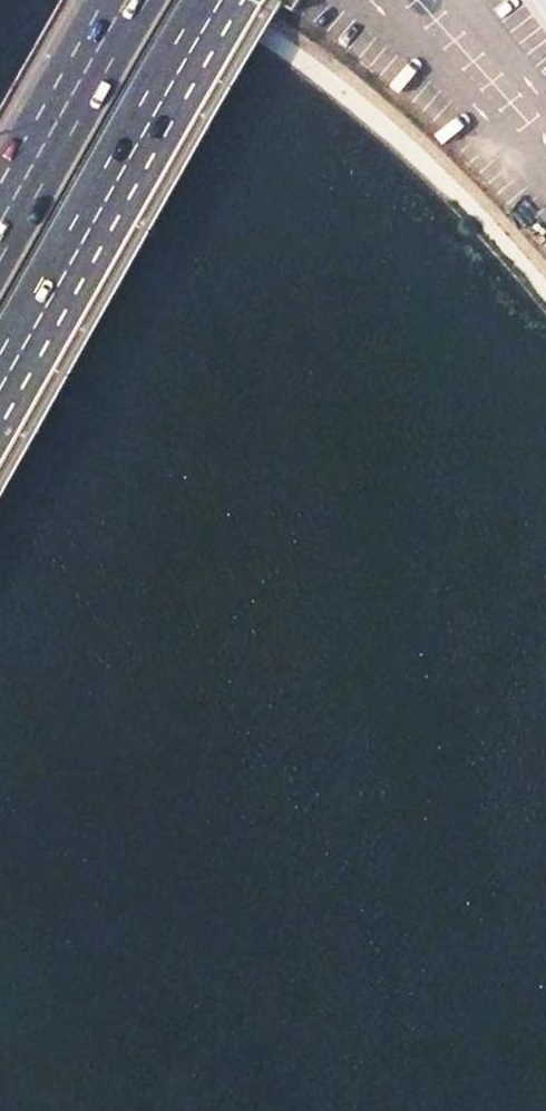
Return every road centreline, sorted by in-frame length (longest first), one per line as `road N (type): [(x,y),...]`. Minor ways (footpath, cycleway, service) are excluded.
road 1 (trunk): [(0,408),(228,0)]
road 2 (trunk): [(131,0),(0,231)]

